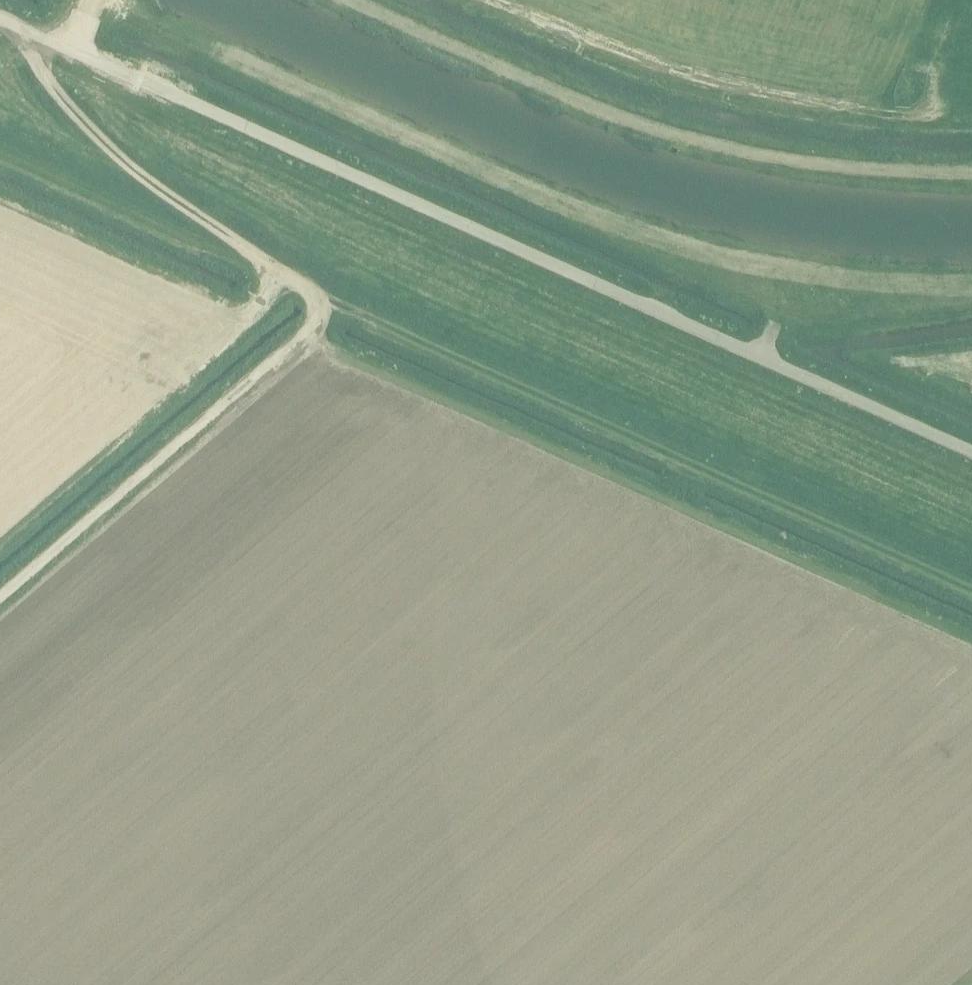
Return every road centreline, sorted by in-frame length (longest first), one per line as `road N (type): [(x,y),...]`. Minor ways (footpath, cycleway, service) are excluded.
road 1 (unclassified): [(971,448),(0,11)]
road 2 (track): [(971,592),(316,298)]
road 3 (track): [(0,599),(306,334),(316,298)]
road 4 (track): [(316,298),(129,166),(55,90),(5,14)]

